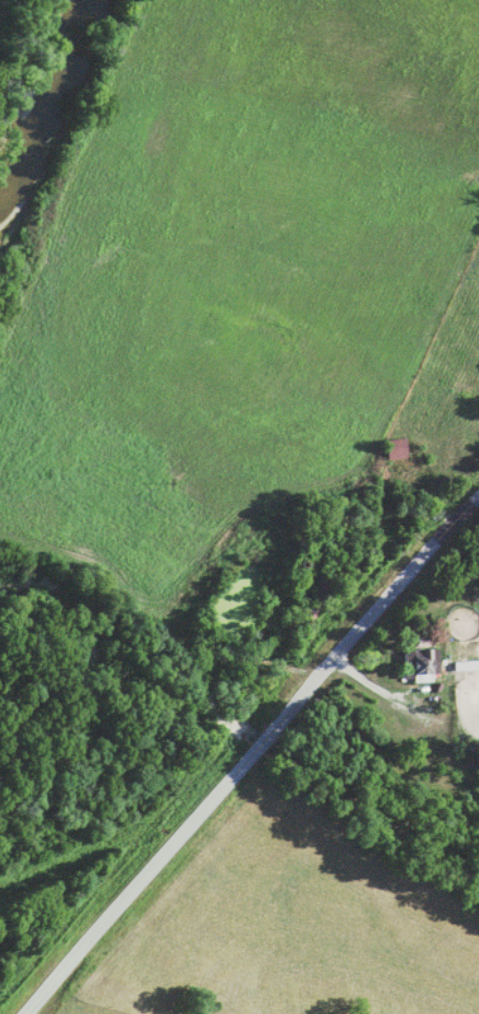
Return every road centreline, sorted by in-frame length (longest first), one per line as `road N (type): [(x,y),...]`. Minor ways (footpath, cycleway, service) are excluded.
road 1 (secondary): [(24,1013),(478,496)]

